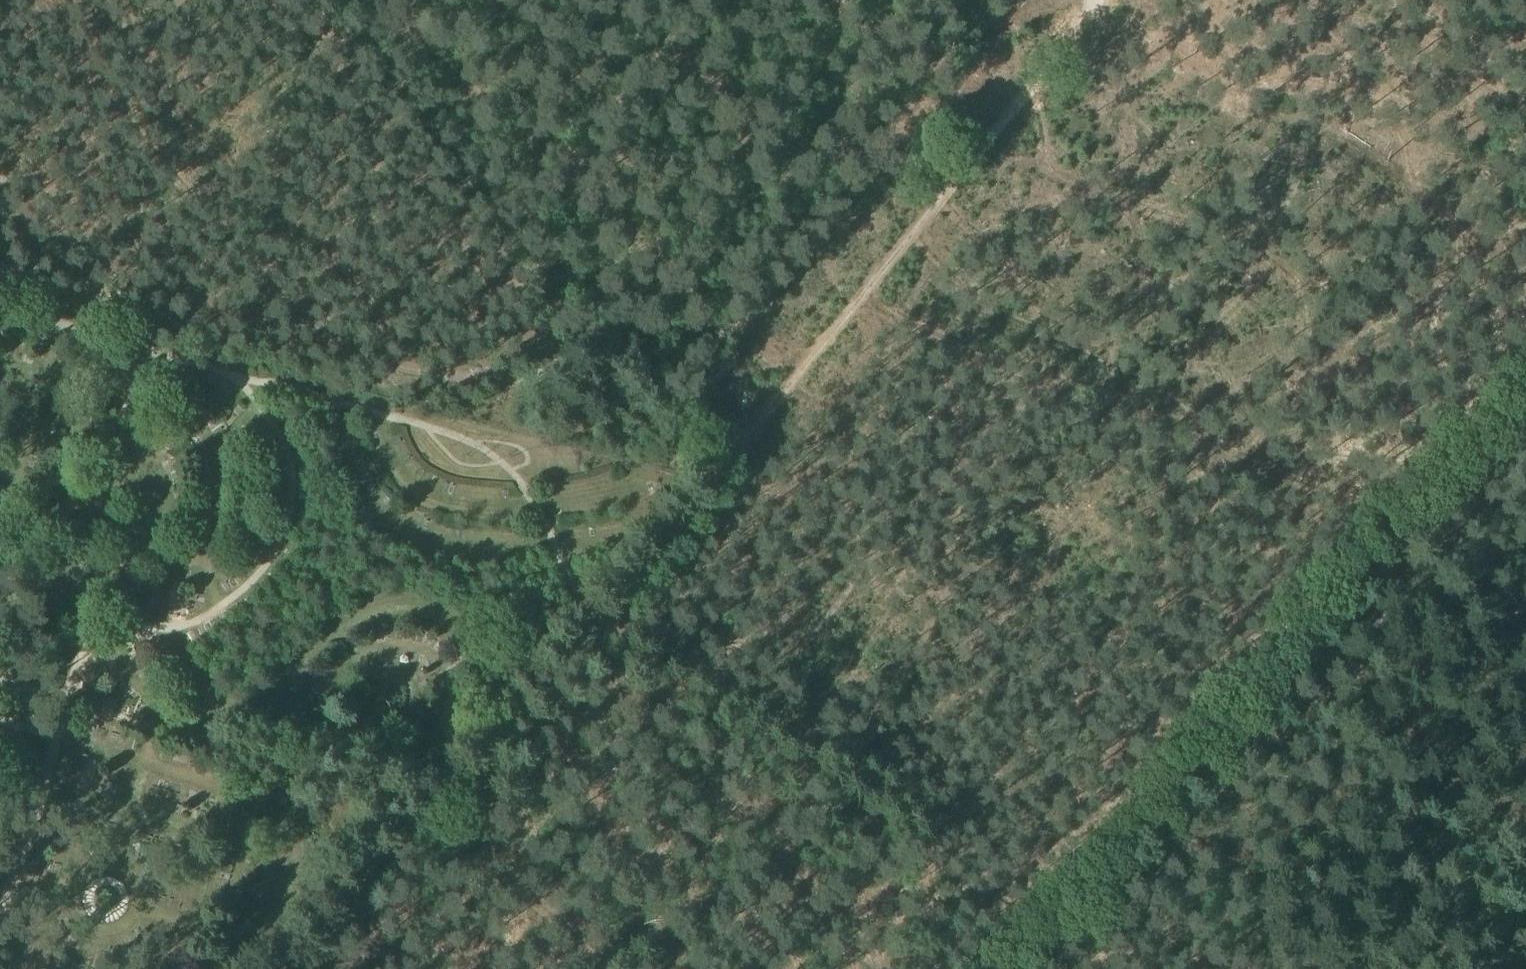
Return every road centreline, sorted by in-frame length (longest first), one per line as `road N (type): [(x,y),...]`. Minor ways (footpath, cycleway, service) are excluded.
road 1 (track): [(703,424),(465,364),(408,362),(368,339),(286,318),(79,219),(0,170)]
road 2 (track): [(302,968),(736,448)]
road 3 (track): [(736,448),(1089,4)]

